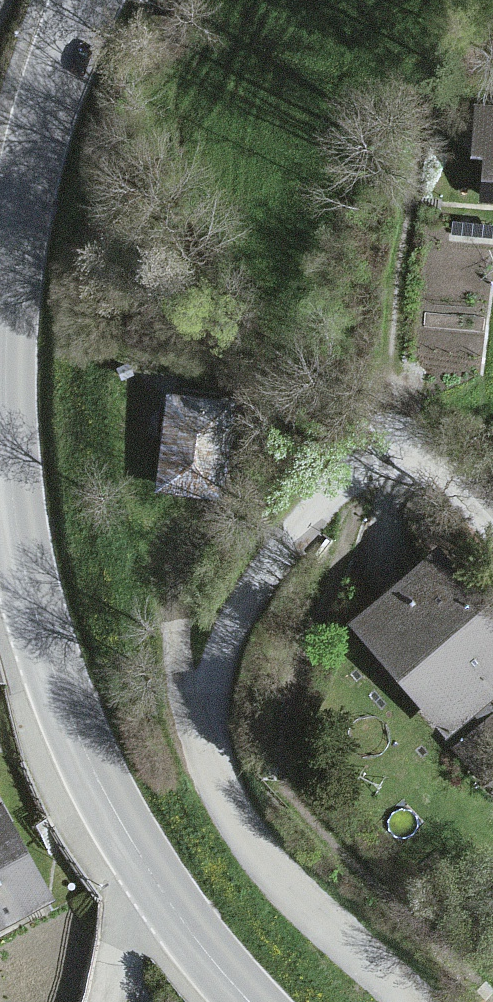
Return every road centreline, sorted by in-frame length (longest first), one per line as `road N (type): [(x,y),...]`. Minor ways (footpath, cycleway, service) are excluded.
road 1 (tertiary): [(86,0),(40,130),(11,280),(5,362),(18,534),(36,616),(95,777),(144,864),(249,1001)]
road 2 (residential): [(403,1001),(263,866),(227,814),(207,757),(209,697),(221,646),(258,580),(351,467),(387,456),(439,478),(492,524)]

